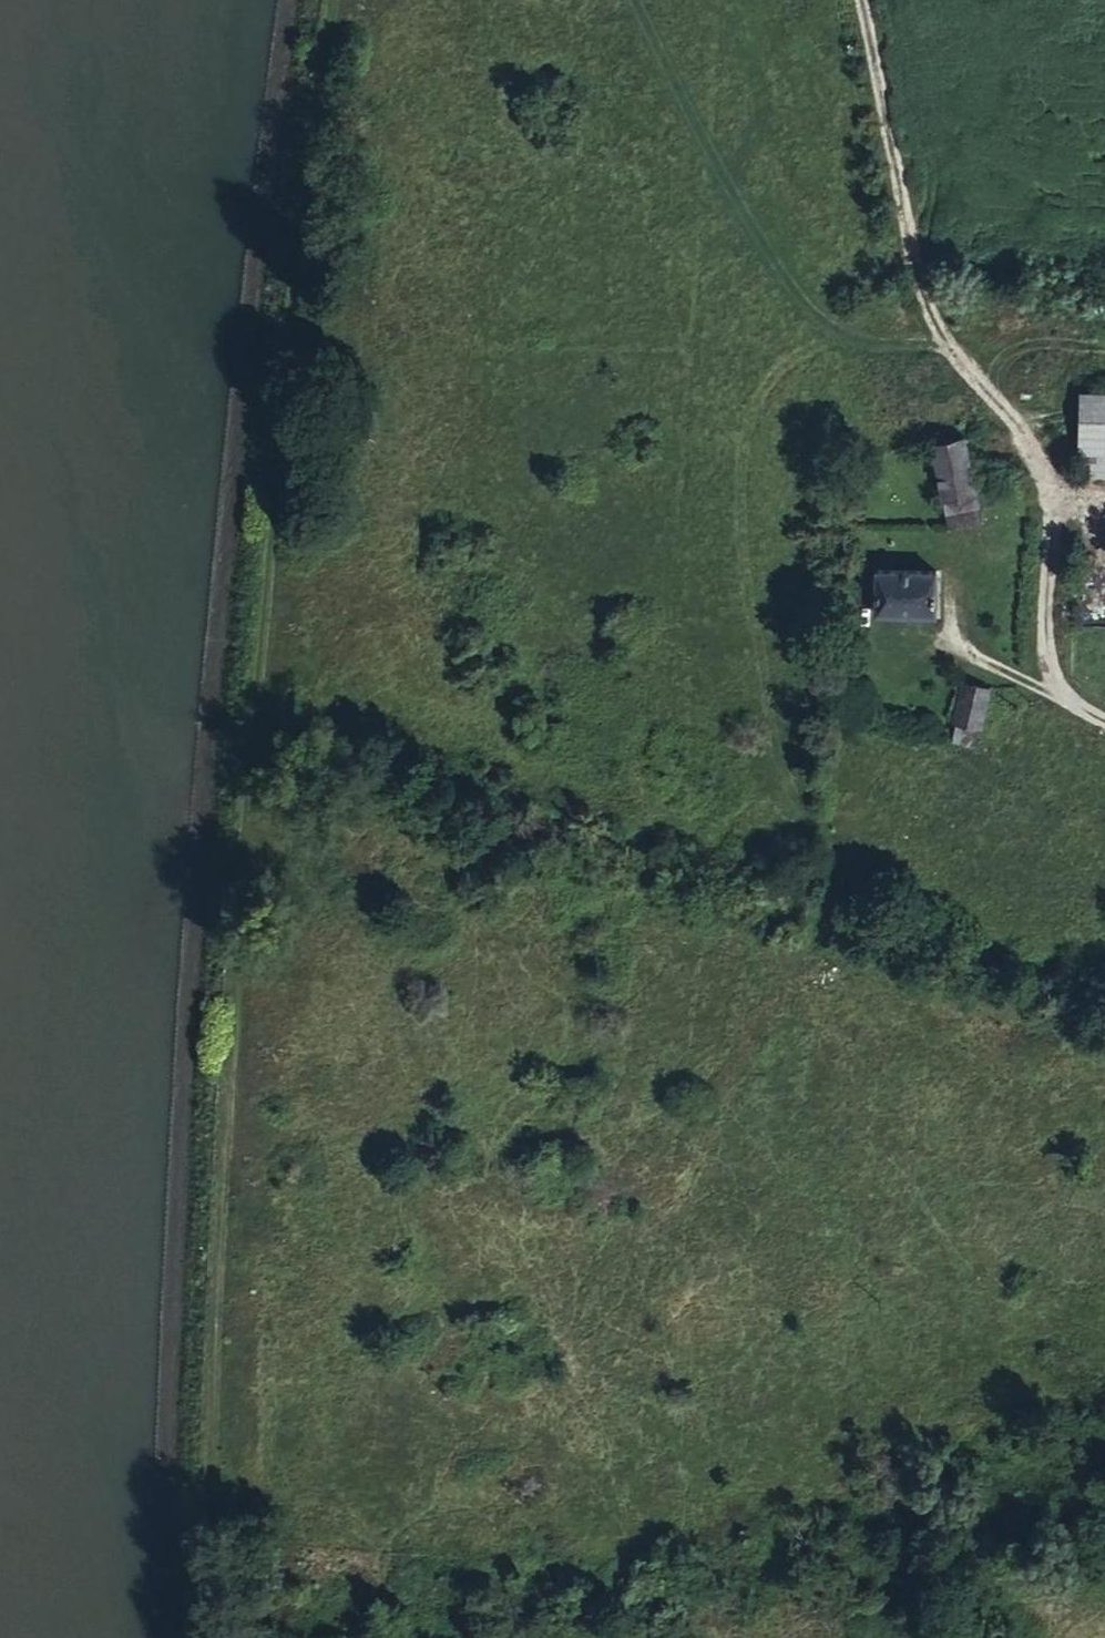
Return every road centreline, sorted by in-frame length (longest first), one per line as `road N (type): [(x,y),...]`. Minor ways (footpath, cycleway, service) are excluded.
road 1 (track): [(349,0),(310,254),(293,487),(245,1407),(246,1637)]
road 2 (track): [(1104,722),(1050,678),(1046,464),(1009,407),(953,349),(897,193),(856,0)]

